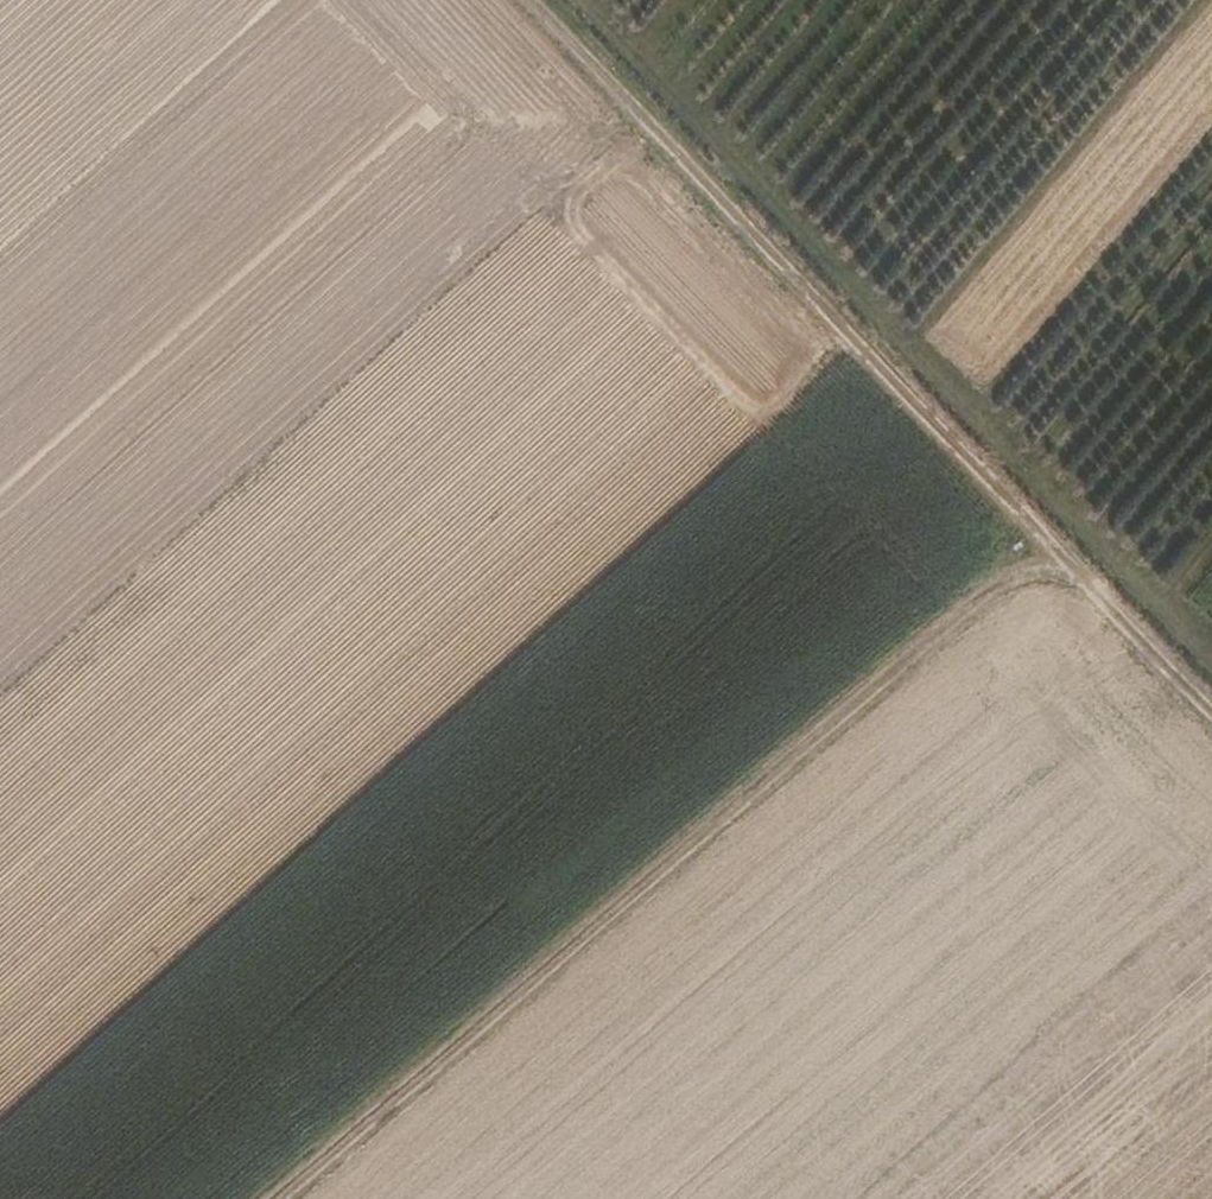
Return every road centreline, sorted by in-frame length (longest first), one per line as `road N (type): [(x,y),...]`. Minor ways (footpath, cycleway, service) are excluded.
road 1 (track): [(1042,531),(273,1198)]
road 2 (track): [(525,0),(1211,705)]

